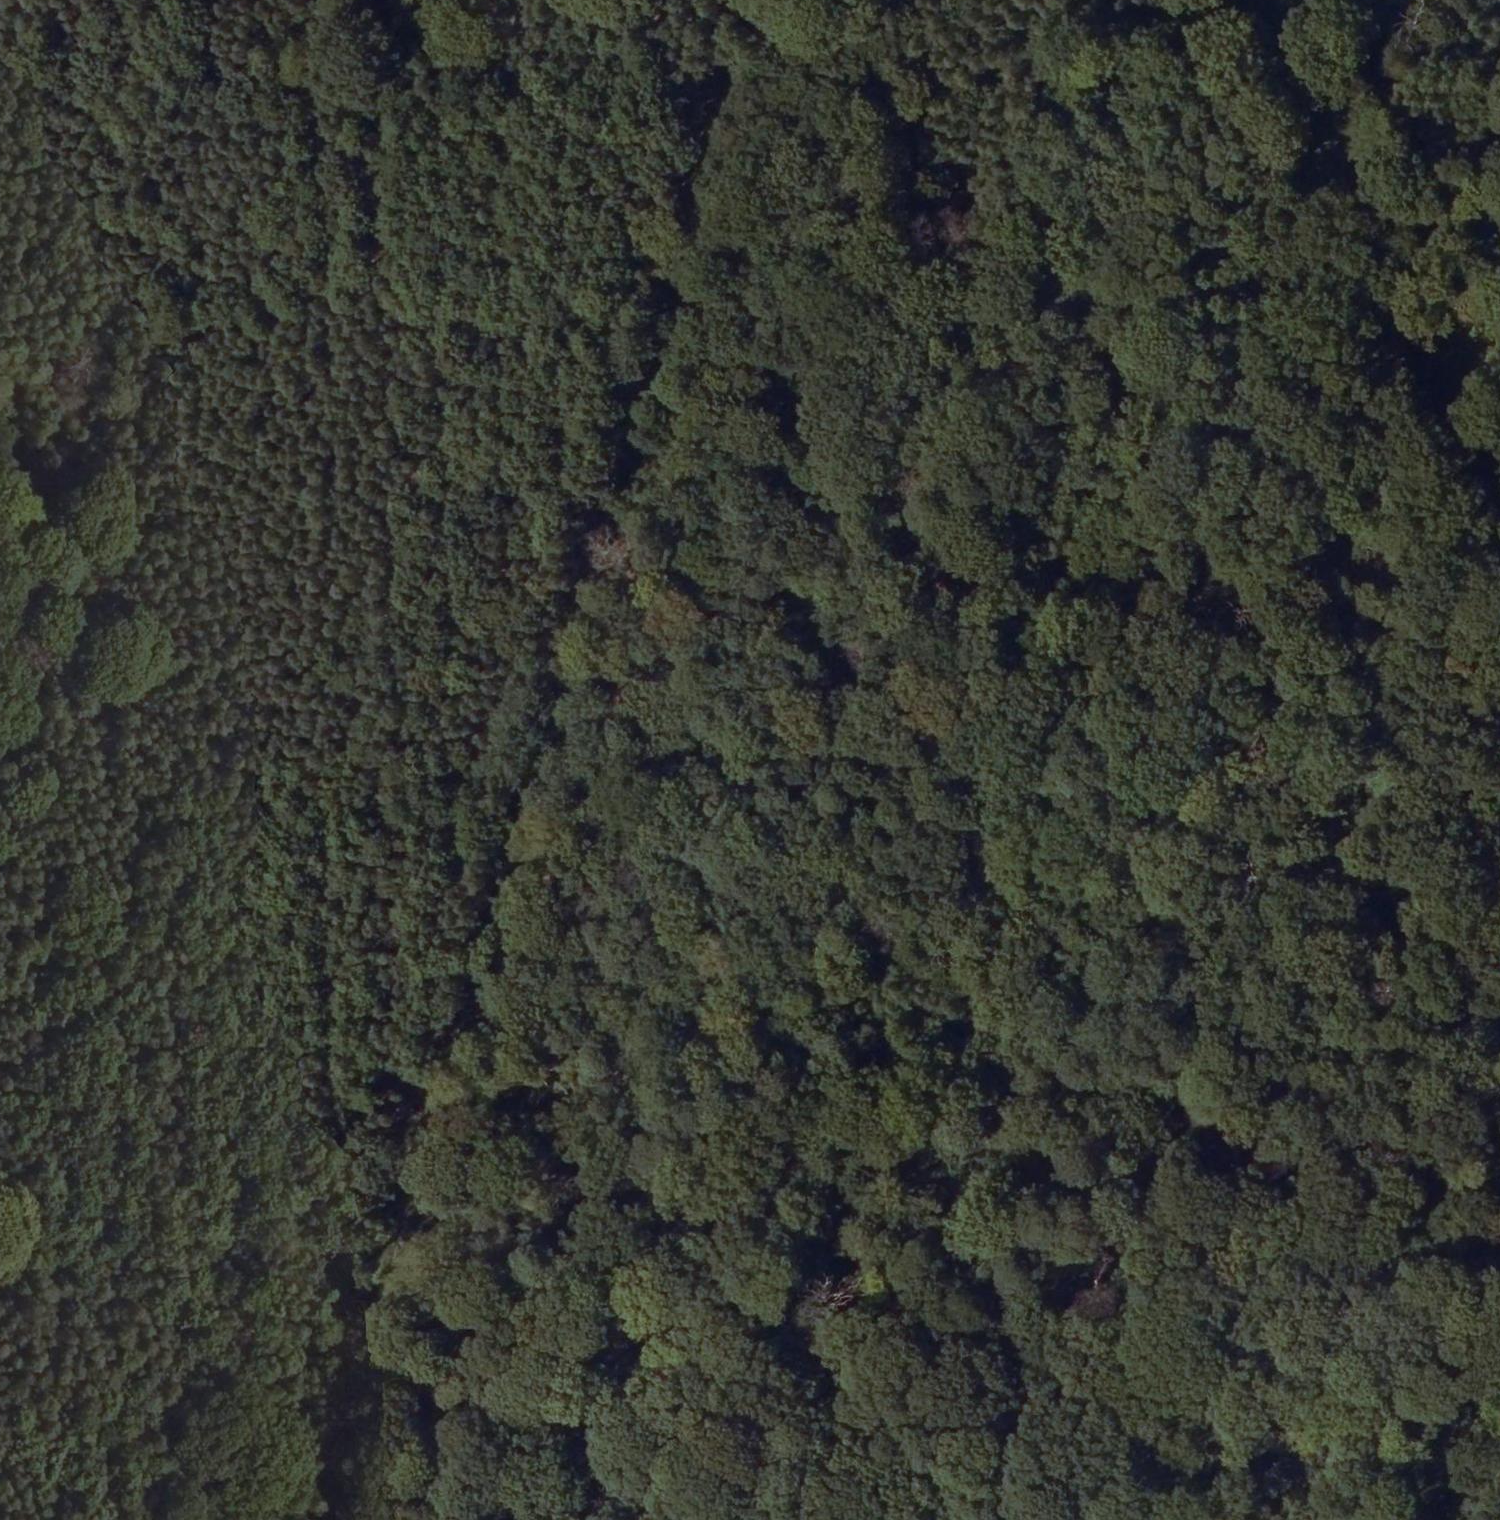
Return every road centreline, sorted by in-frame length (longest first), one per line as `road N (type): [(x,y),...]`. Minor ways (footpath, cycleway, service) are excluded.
road 1 (track): [(1267,0),(1499,459)]
road 2 (track): [(1499,1439),(1307,1519)]

